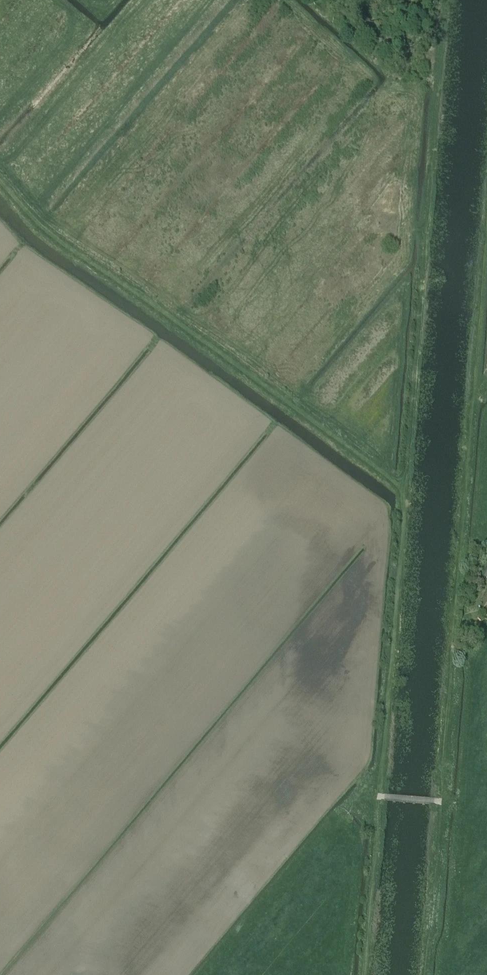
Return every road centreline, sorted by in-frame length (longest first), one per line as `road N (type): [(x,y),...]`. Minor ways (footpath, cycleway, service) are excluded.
road 1 (track): [(486,226),(440,801)]
road 2 (track): [(425,974),(440,801)]

